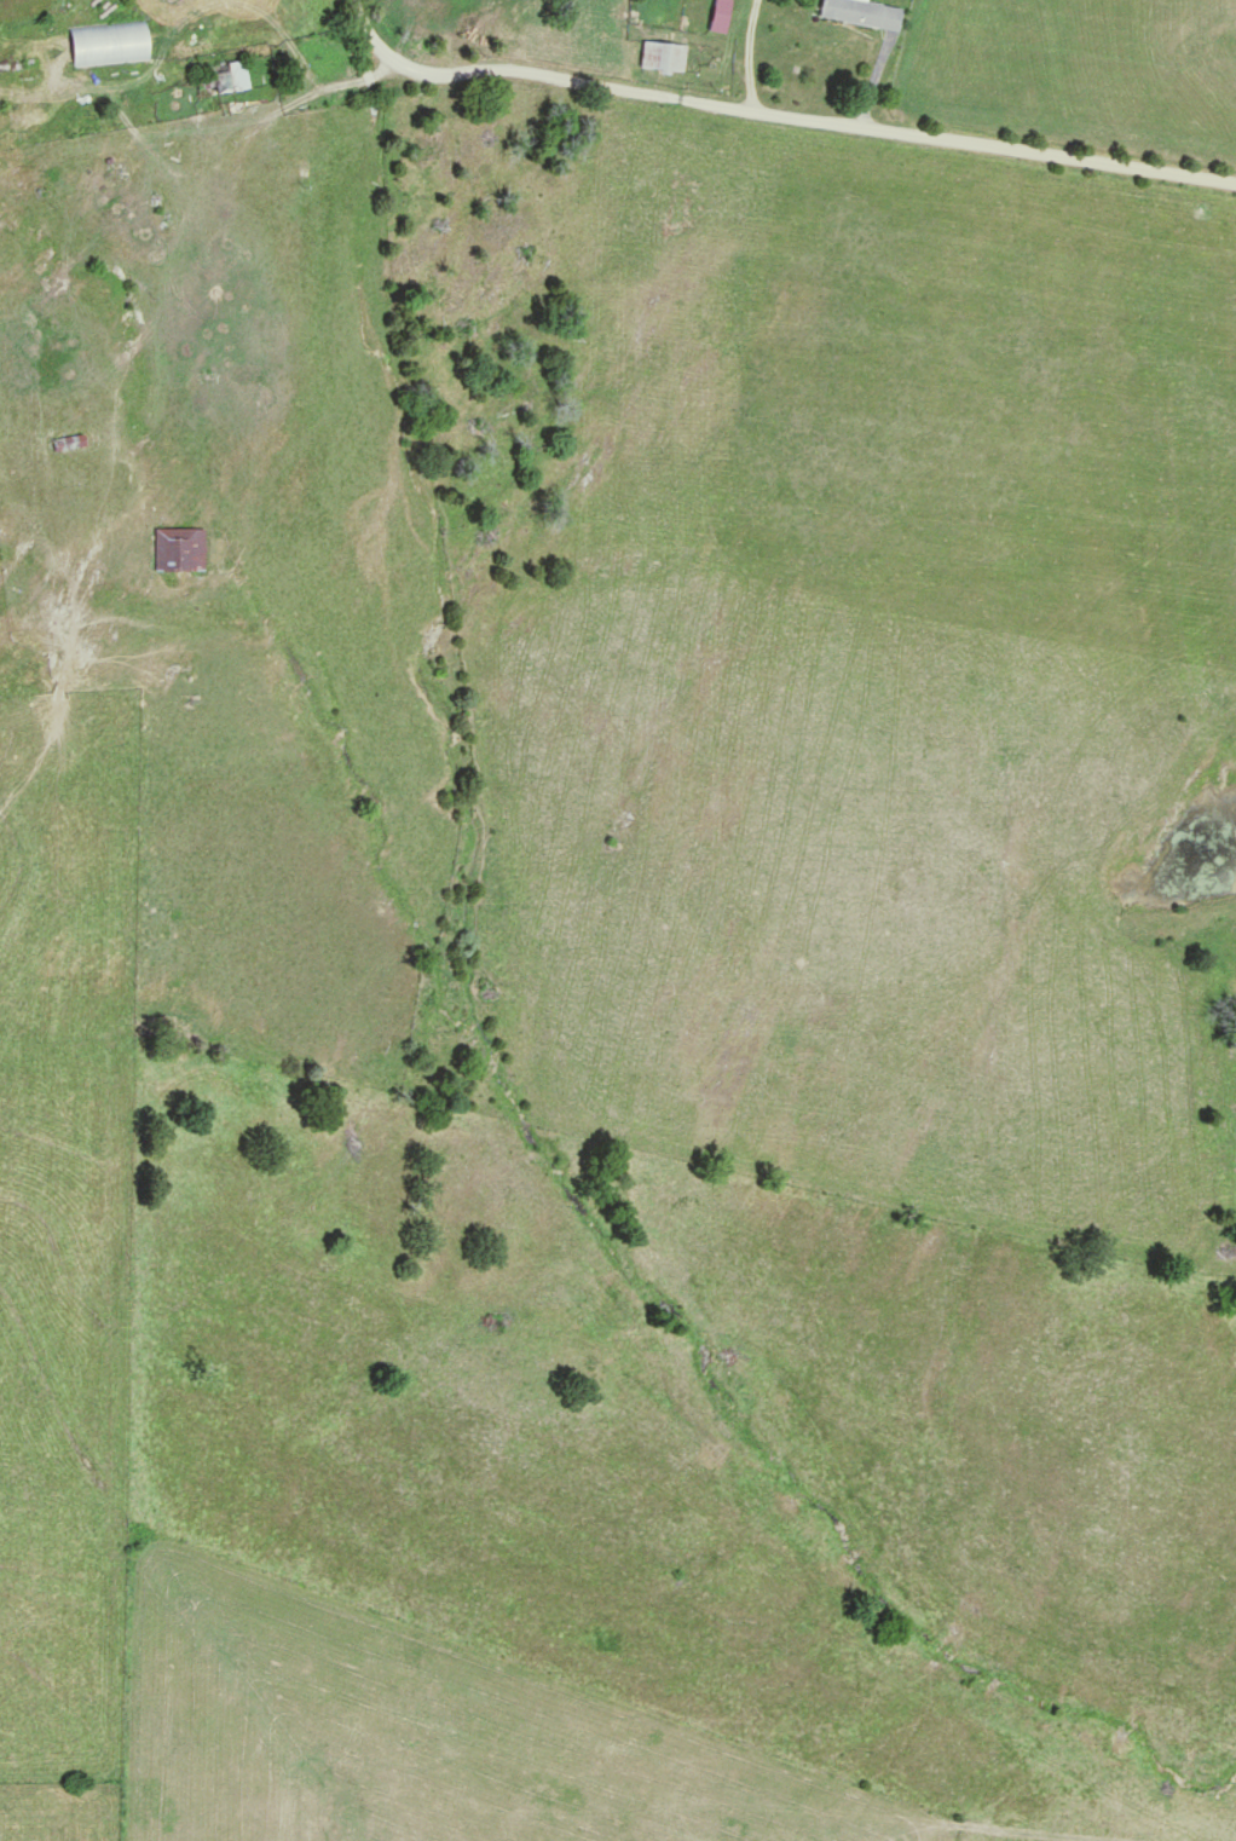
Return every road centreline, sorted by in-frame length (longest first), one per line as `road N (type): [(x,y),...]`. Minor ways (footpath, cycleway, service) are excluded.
road 1 (residential): [(1235,193),(377,64),(378,0)]

